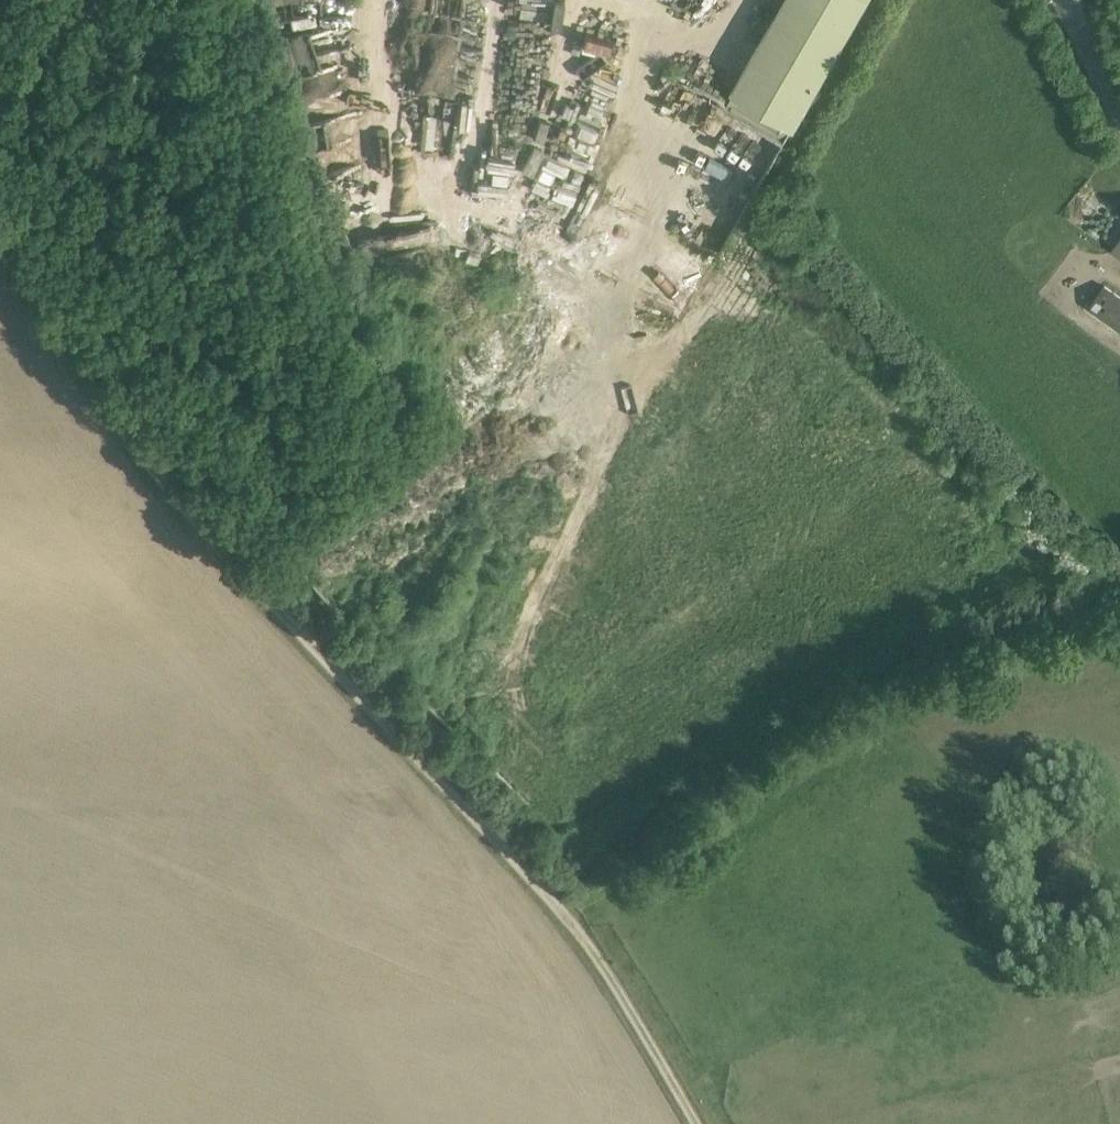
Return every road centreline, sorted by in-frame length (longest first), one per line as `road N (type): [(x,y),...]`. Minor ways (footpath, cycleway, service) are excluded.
road 1 (track): [(0,241),(136,446),(215,545),(566,914),(696,1123)]
road 2 (tertiary): [(1119,108),(1063,0)]

